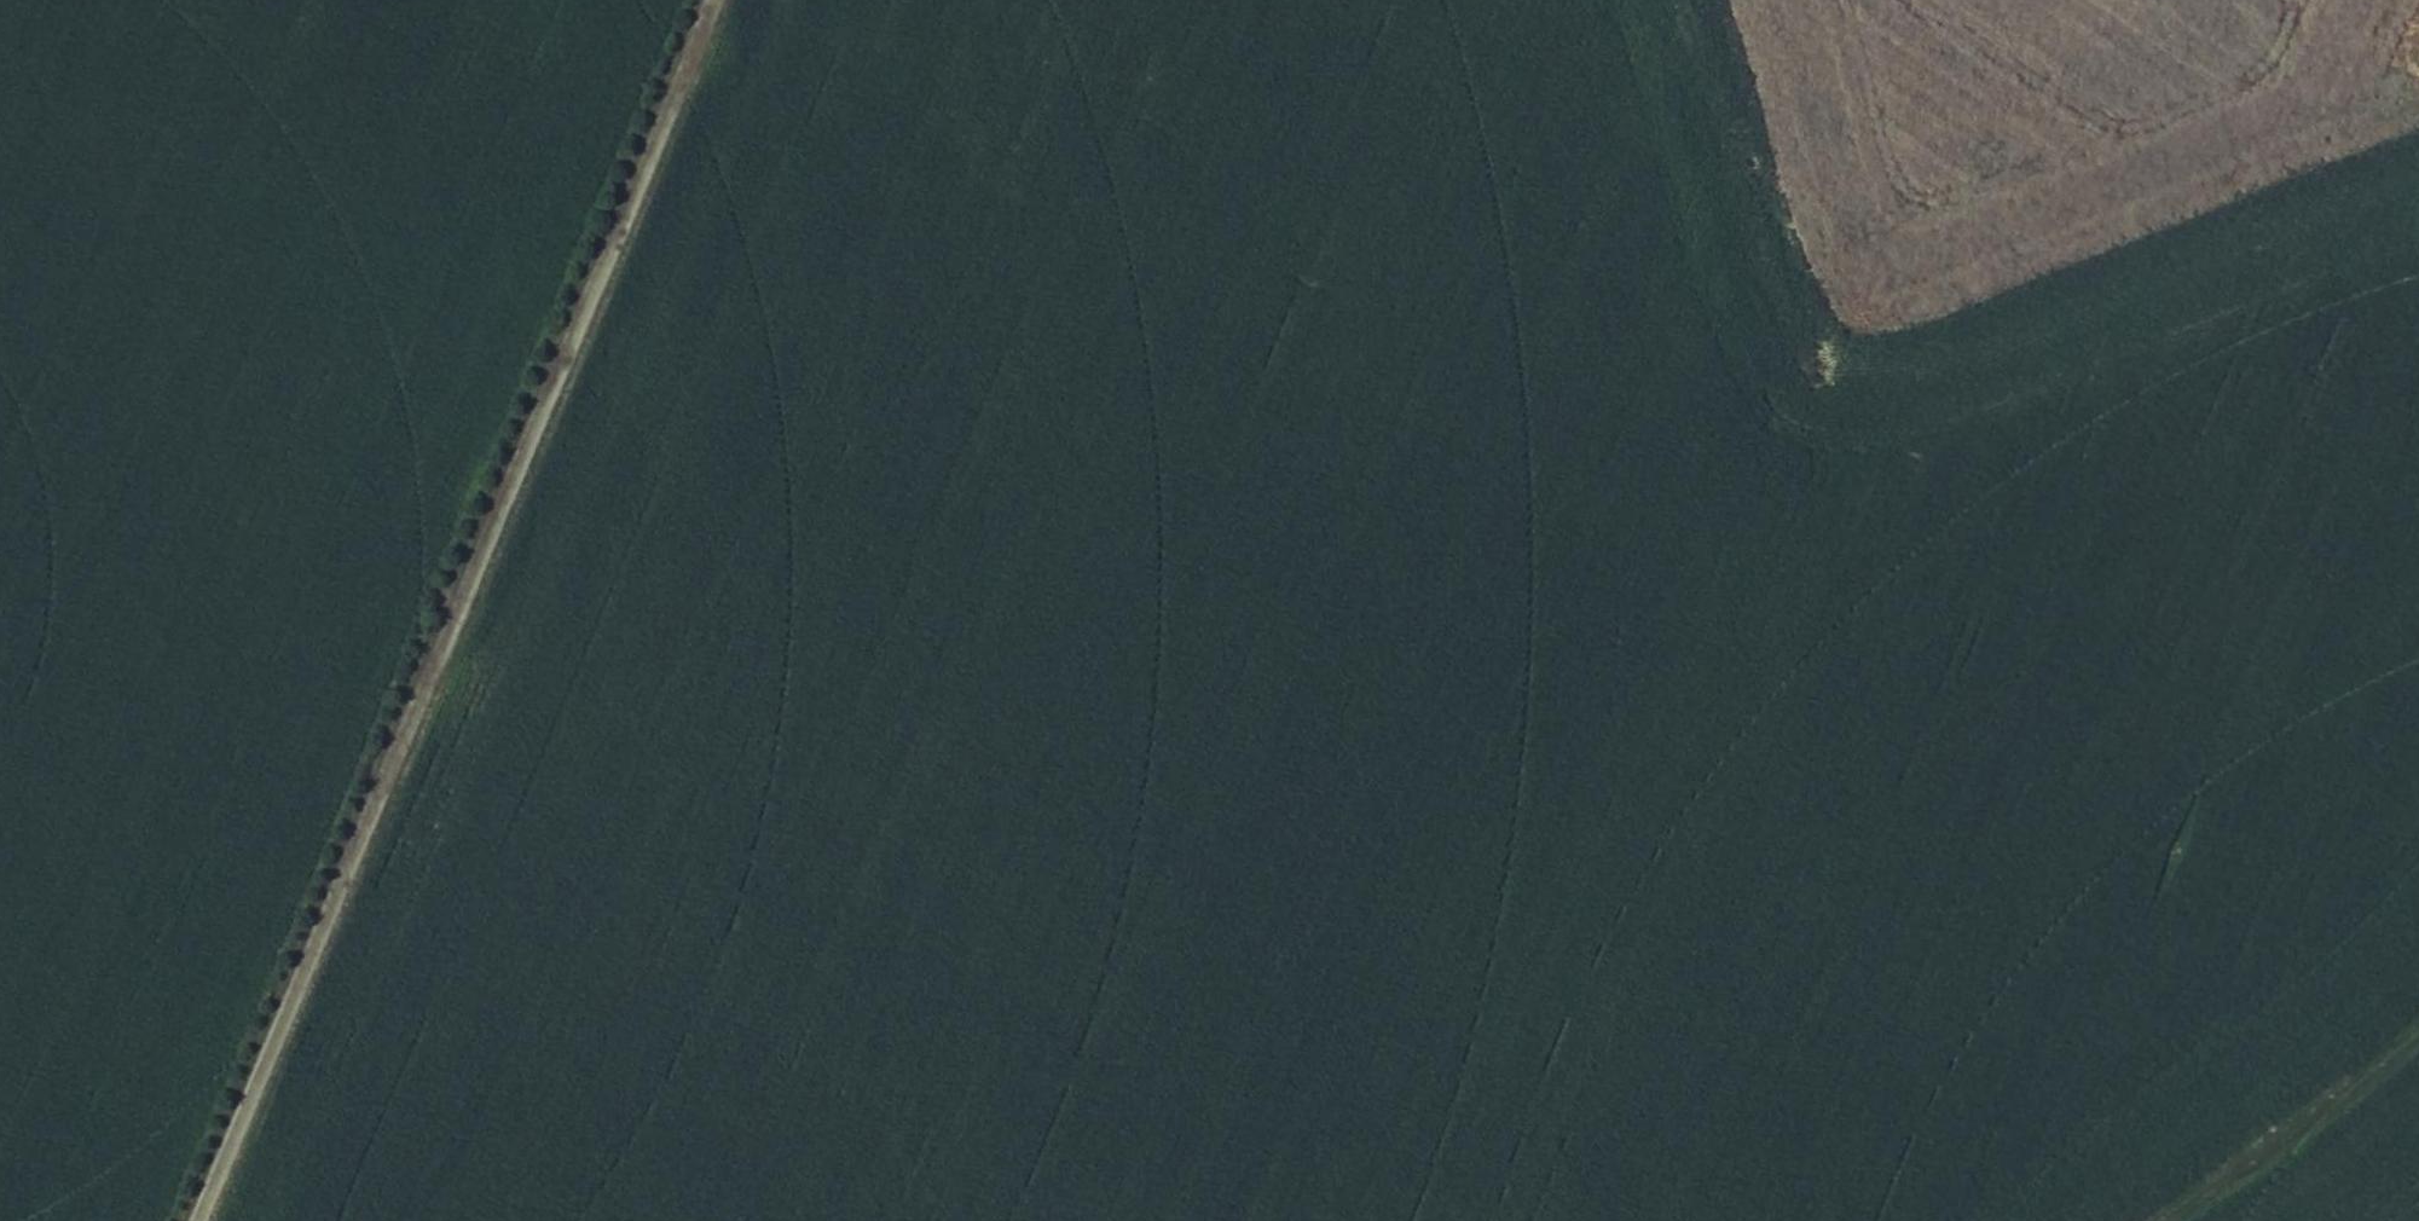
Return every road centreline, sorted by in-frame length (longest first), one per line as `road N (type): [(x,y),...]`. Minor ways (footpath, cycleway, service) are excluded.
road 1 (track): [(189,1220),(699,0)]
road 2 (track): [(2183,1220),(2347,1099),(2418,1020)]

